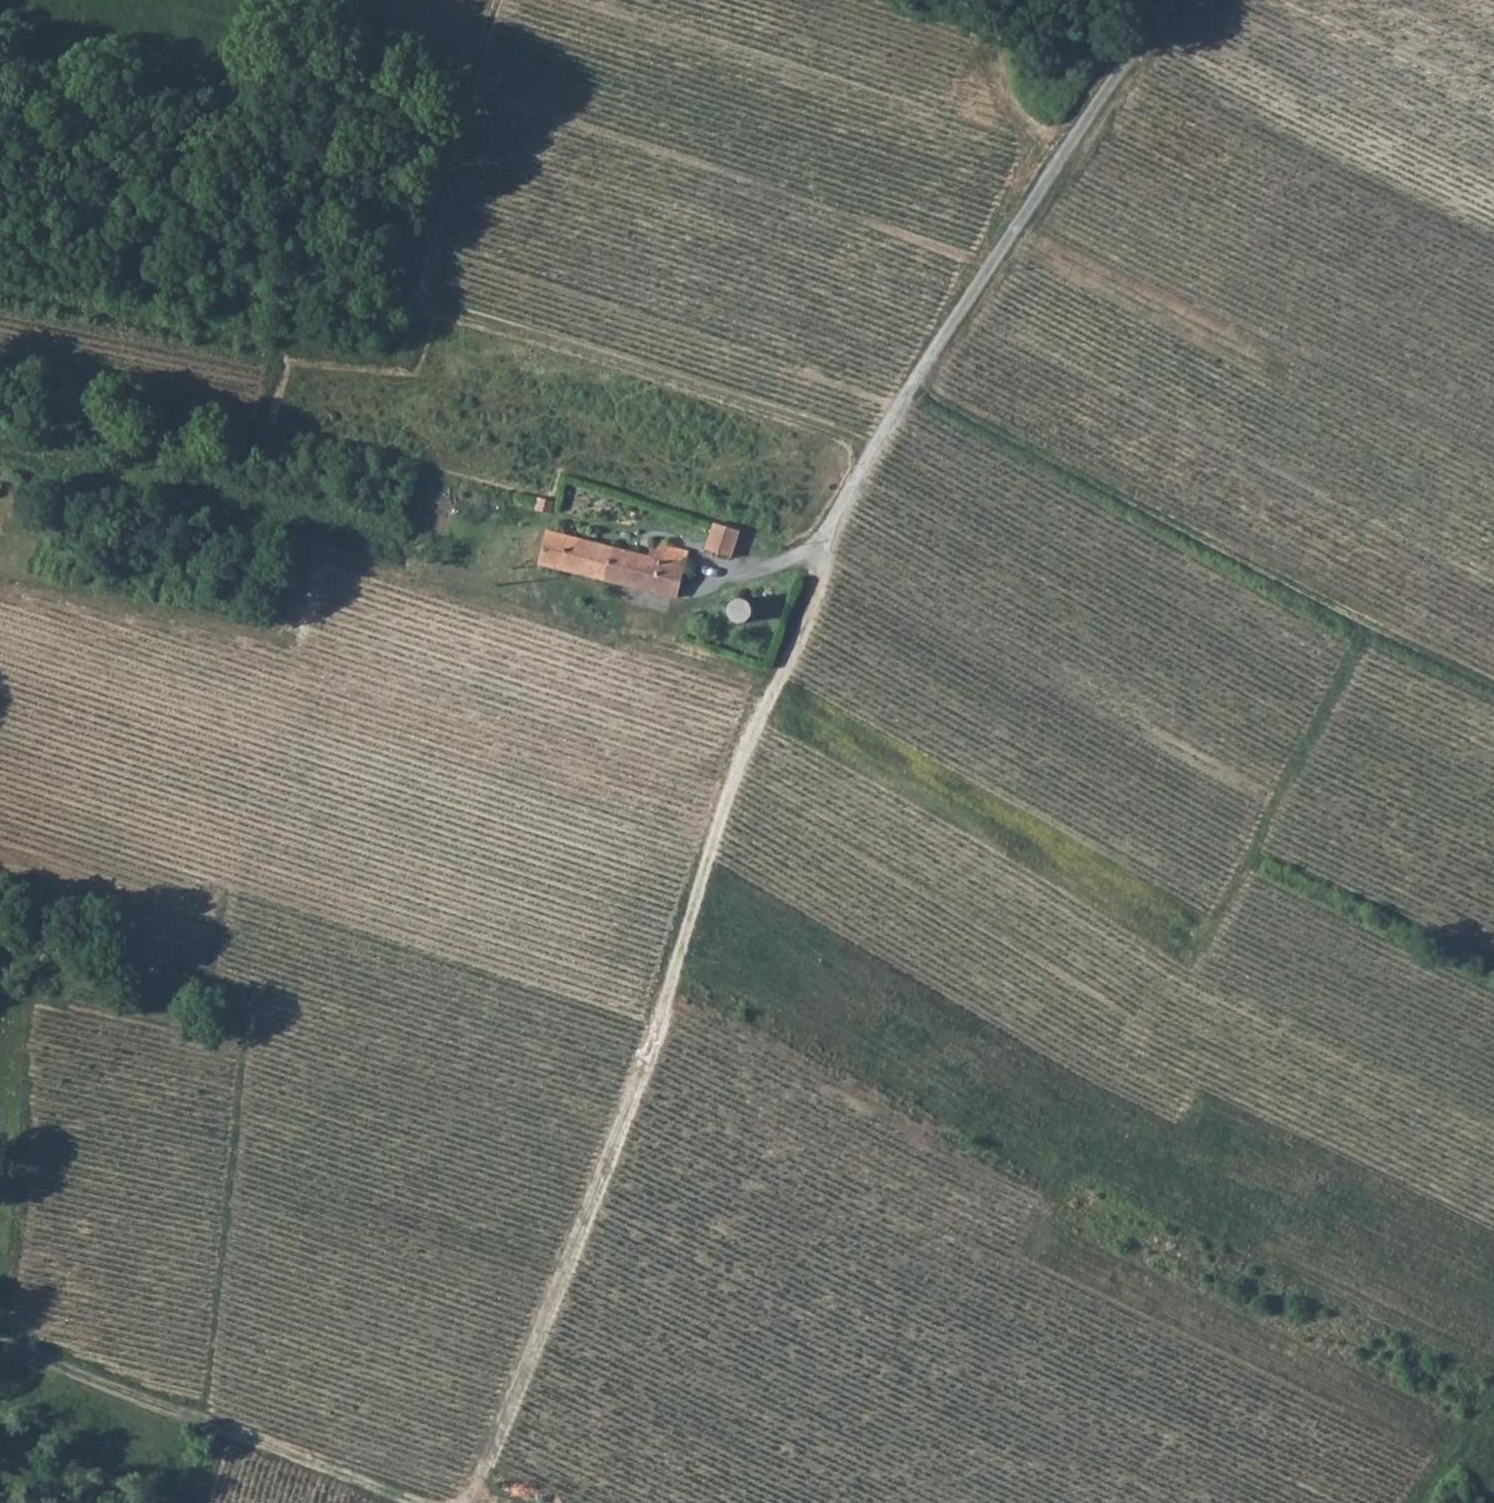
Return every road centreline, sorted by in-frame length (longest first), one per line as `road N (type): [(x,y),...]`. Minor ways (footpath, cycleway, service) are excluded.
road 1 (track): [(468,1502),(663,1023),(736,783),(787,673)]
road 2 (unclassified): [(1176,0),(1069,146),(917,389),(831,545)]
road 3 (track): [(0,1350),(412,1502)]
road 4 (unclassified): [(831,545),(787,673)]

